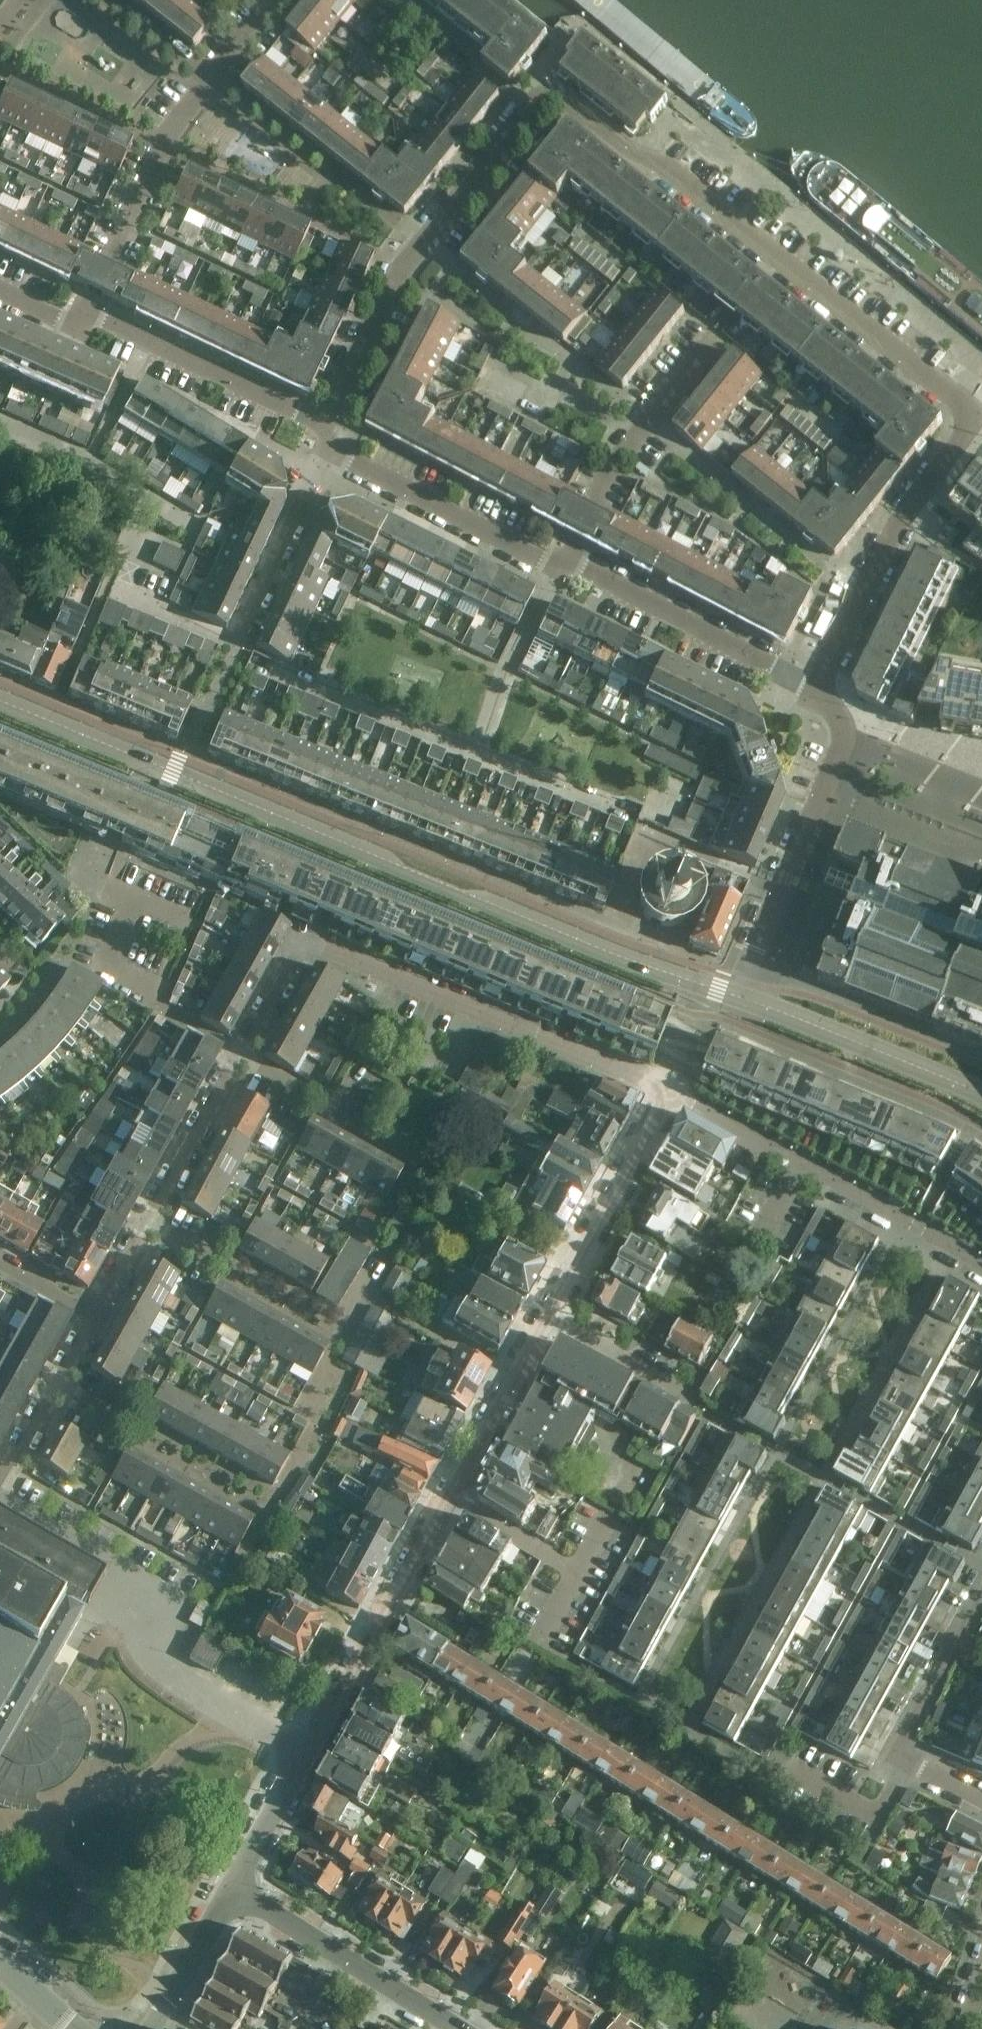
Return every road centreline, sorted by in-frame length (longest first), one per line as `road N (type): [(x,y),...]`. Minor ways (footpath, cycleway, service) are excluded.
road 1 (residential): [(817,694),(862,593),(973,418),(664,166),(622,146),(548,87)]
road 2 (tertiary): [(735,996),(0,703)]
road 3 (unclassified): [(446,1499),(668,1092)]
road 4 (unclassified): [(231,1887),(446,1499)]
road 5 (residential): [(326,426),(406,267),(548,87)]
road 6 (residential): [(668,1092),(304,939)]
road 7 (residential): [(981,1267),(686,1101)]
road 8 (residential): [(149,1226),(304,939)]
road 9 (residential): [(716,321),(612,473),(562,567)]
road 10 (residential): [(817,694),(562,567)]
road 11 (unclassified): [(735,996),(845,737)]
road 12 (residential): [(326,426),(112,321),(78,330)]
road 13 (unclassified): [(457,2028),(231,1887)]
road 14 (tertiary): [(981,1093),(735,996)]
road 15 (residential): [(562,567),(331,452)]
road 16 (residential): [(331,452),(237,648)]
road 17 (residential): [(105,268),(163,148),(210,82)]
road 18 (residential): [(477,751),(562,567)]
road 19 (residential): [(900,1758),(981,1604)]
road 20 (unclassified): [(149,2028),(231,1887)]
road 21 (residential): [(900,1758),(871,1814),(786,1767)]
road 22 (residential): [(578,1572),(446,1499)]
road 23 (unclassified): [(981,794),(845,737)]
road 24 (residential): [(210,82),(105,0)]

